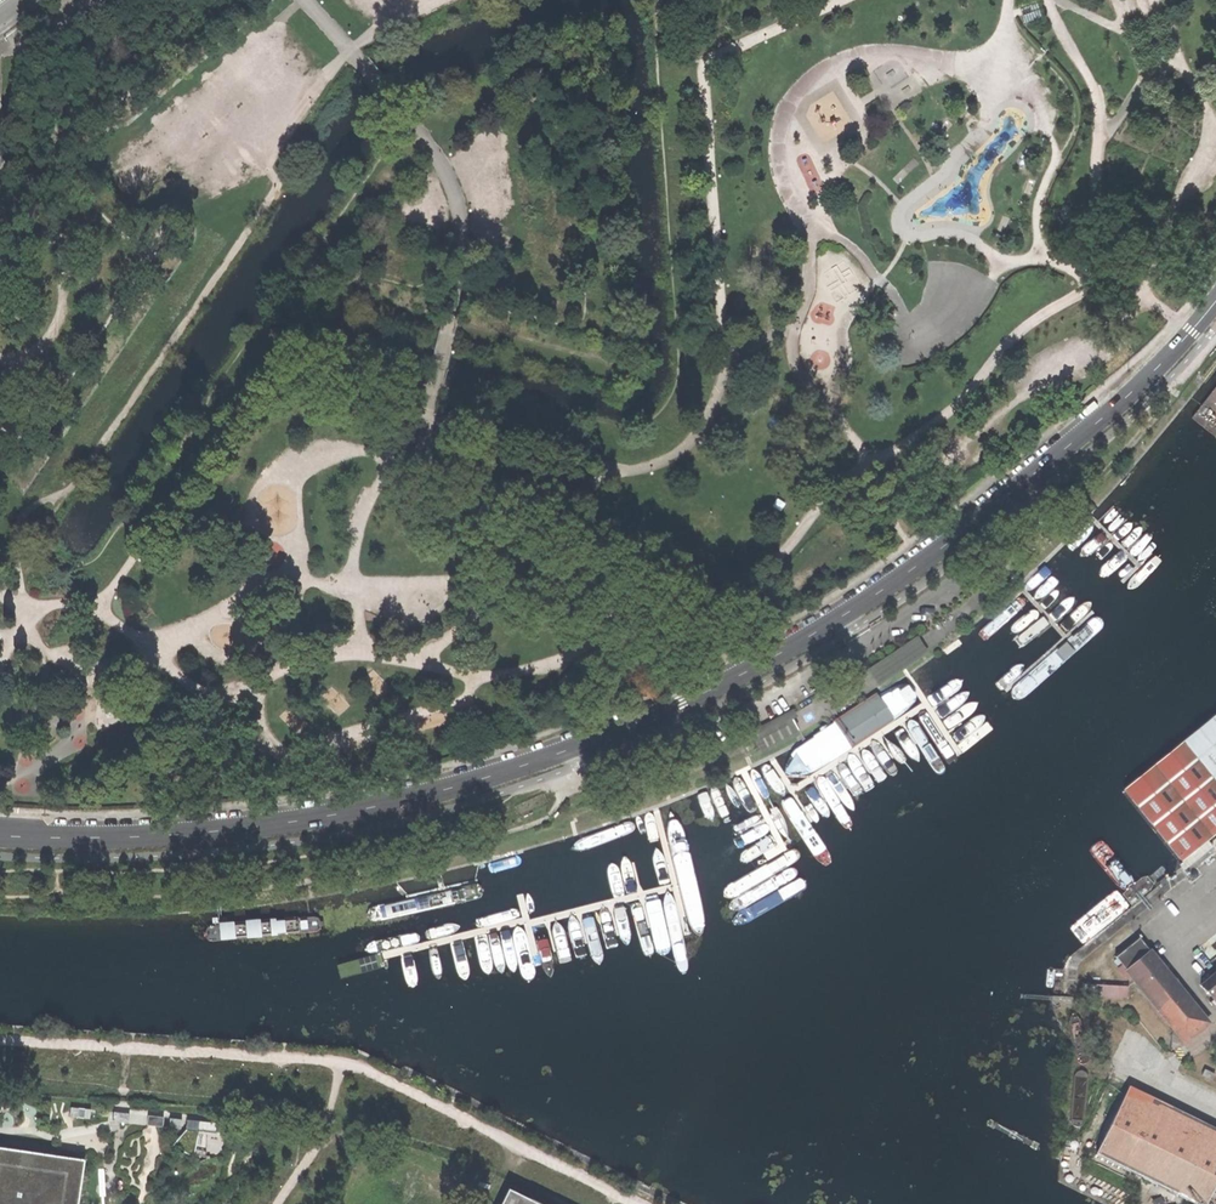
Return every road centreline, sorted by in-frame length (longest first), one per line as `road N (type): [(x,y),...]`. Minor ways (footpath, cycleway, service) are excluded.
road 1 (secondary): [(0,837),(181,835),(330,817),(489,778),(684,704),(910,573),(1122,401),(1215,303)]
road 2 (unclassified): [(1215,1103),(1164,1072),(1126,1025)]

